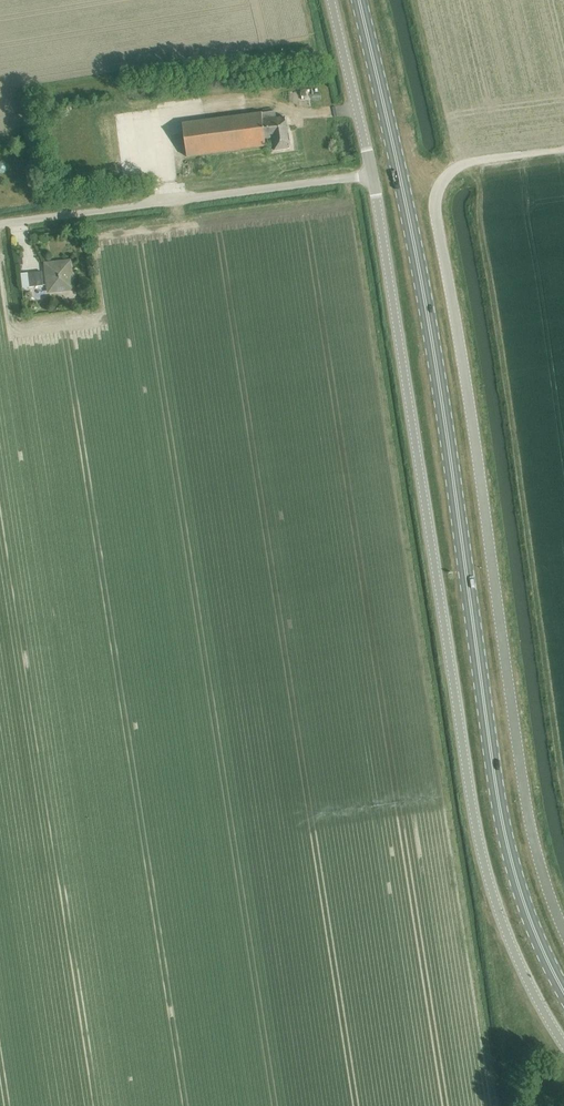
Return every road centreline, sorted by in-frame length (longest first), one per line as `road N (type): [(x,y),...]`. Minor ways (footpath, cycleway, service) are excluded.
road 1 (primary): [(563,991),(524,903),(501,814),(430,329),(359,0)]
road 2 (unclassified): [(563,1045),(509,938),(478,838),(373,175)]
road 3 (unclassified): [(563,932),(529,816),(435,213),(441,183)]
road 4 (unclassified): [(0,224),(373,175)]
road 5 (unclassified): [(373,175),(332,0)]
road 6 (track): [(441,183),(470,162),(563,149)]

